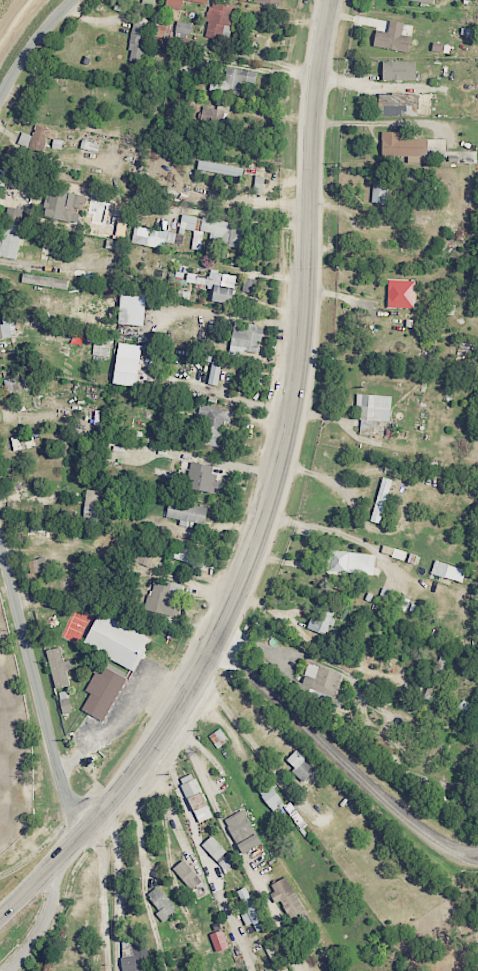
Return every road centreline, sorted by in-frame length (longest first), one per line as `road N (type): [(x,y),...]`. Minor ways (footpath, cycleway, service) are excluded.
road 1 (secondary): [(330,0),(298,396),(256,559),(228,626),(159,742),(0,917)]
road 2 (residential): [(103,859),(63,787),(0,547)]
road 3 (residential): [(215,649),(419,824),(477,844)]
road 4 (residential): [(0,98),(22,57),(72,0)]

